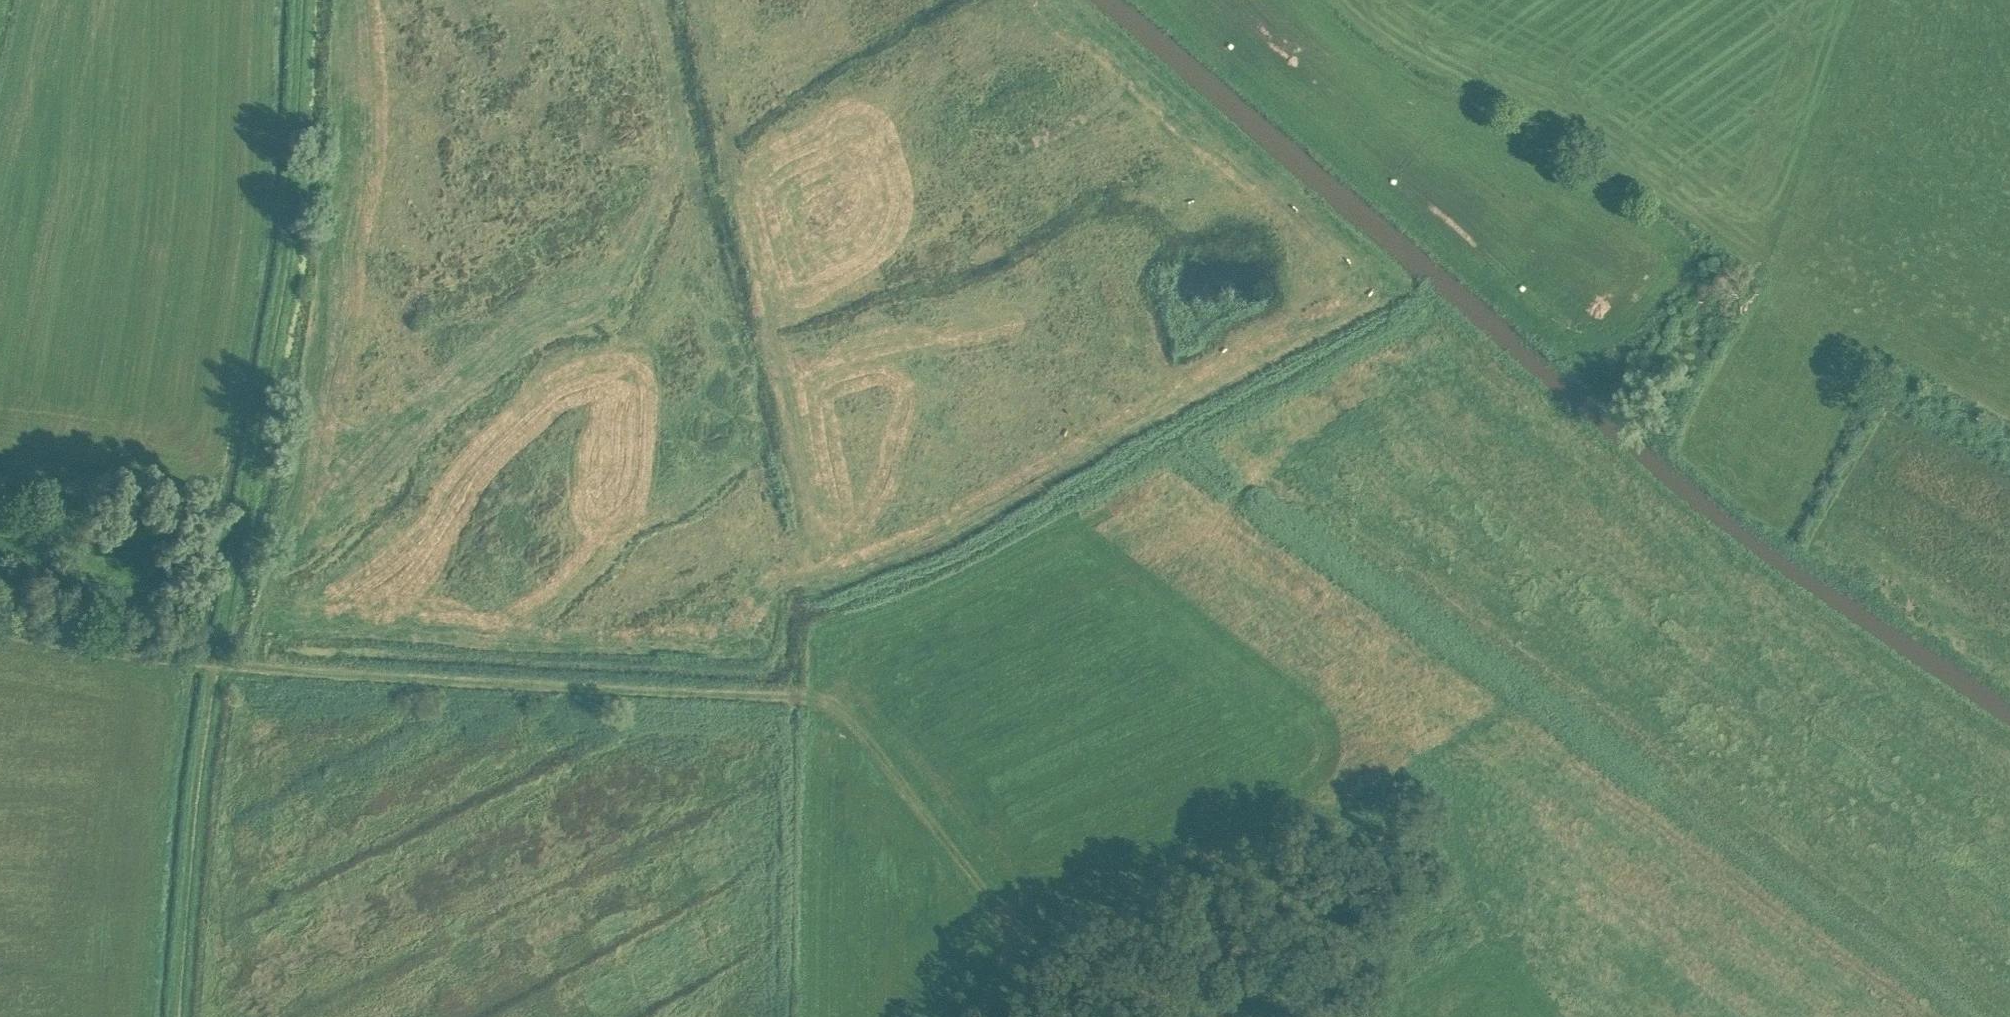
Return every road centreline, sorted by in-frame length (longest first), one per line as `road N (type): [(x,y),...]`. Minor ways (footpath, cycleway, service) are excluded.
road 1 (track): [(303,0),(285,241),(194,801),(177,1016)]
road 2 (track): [(0,626),(216,662),(802,697)]

